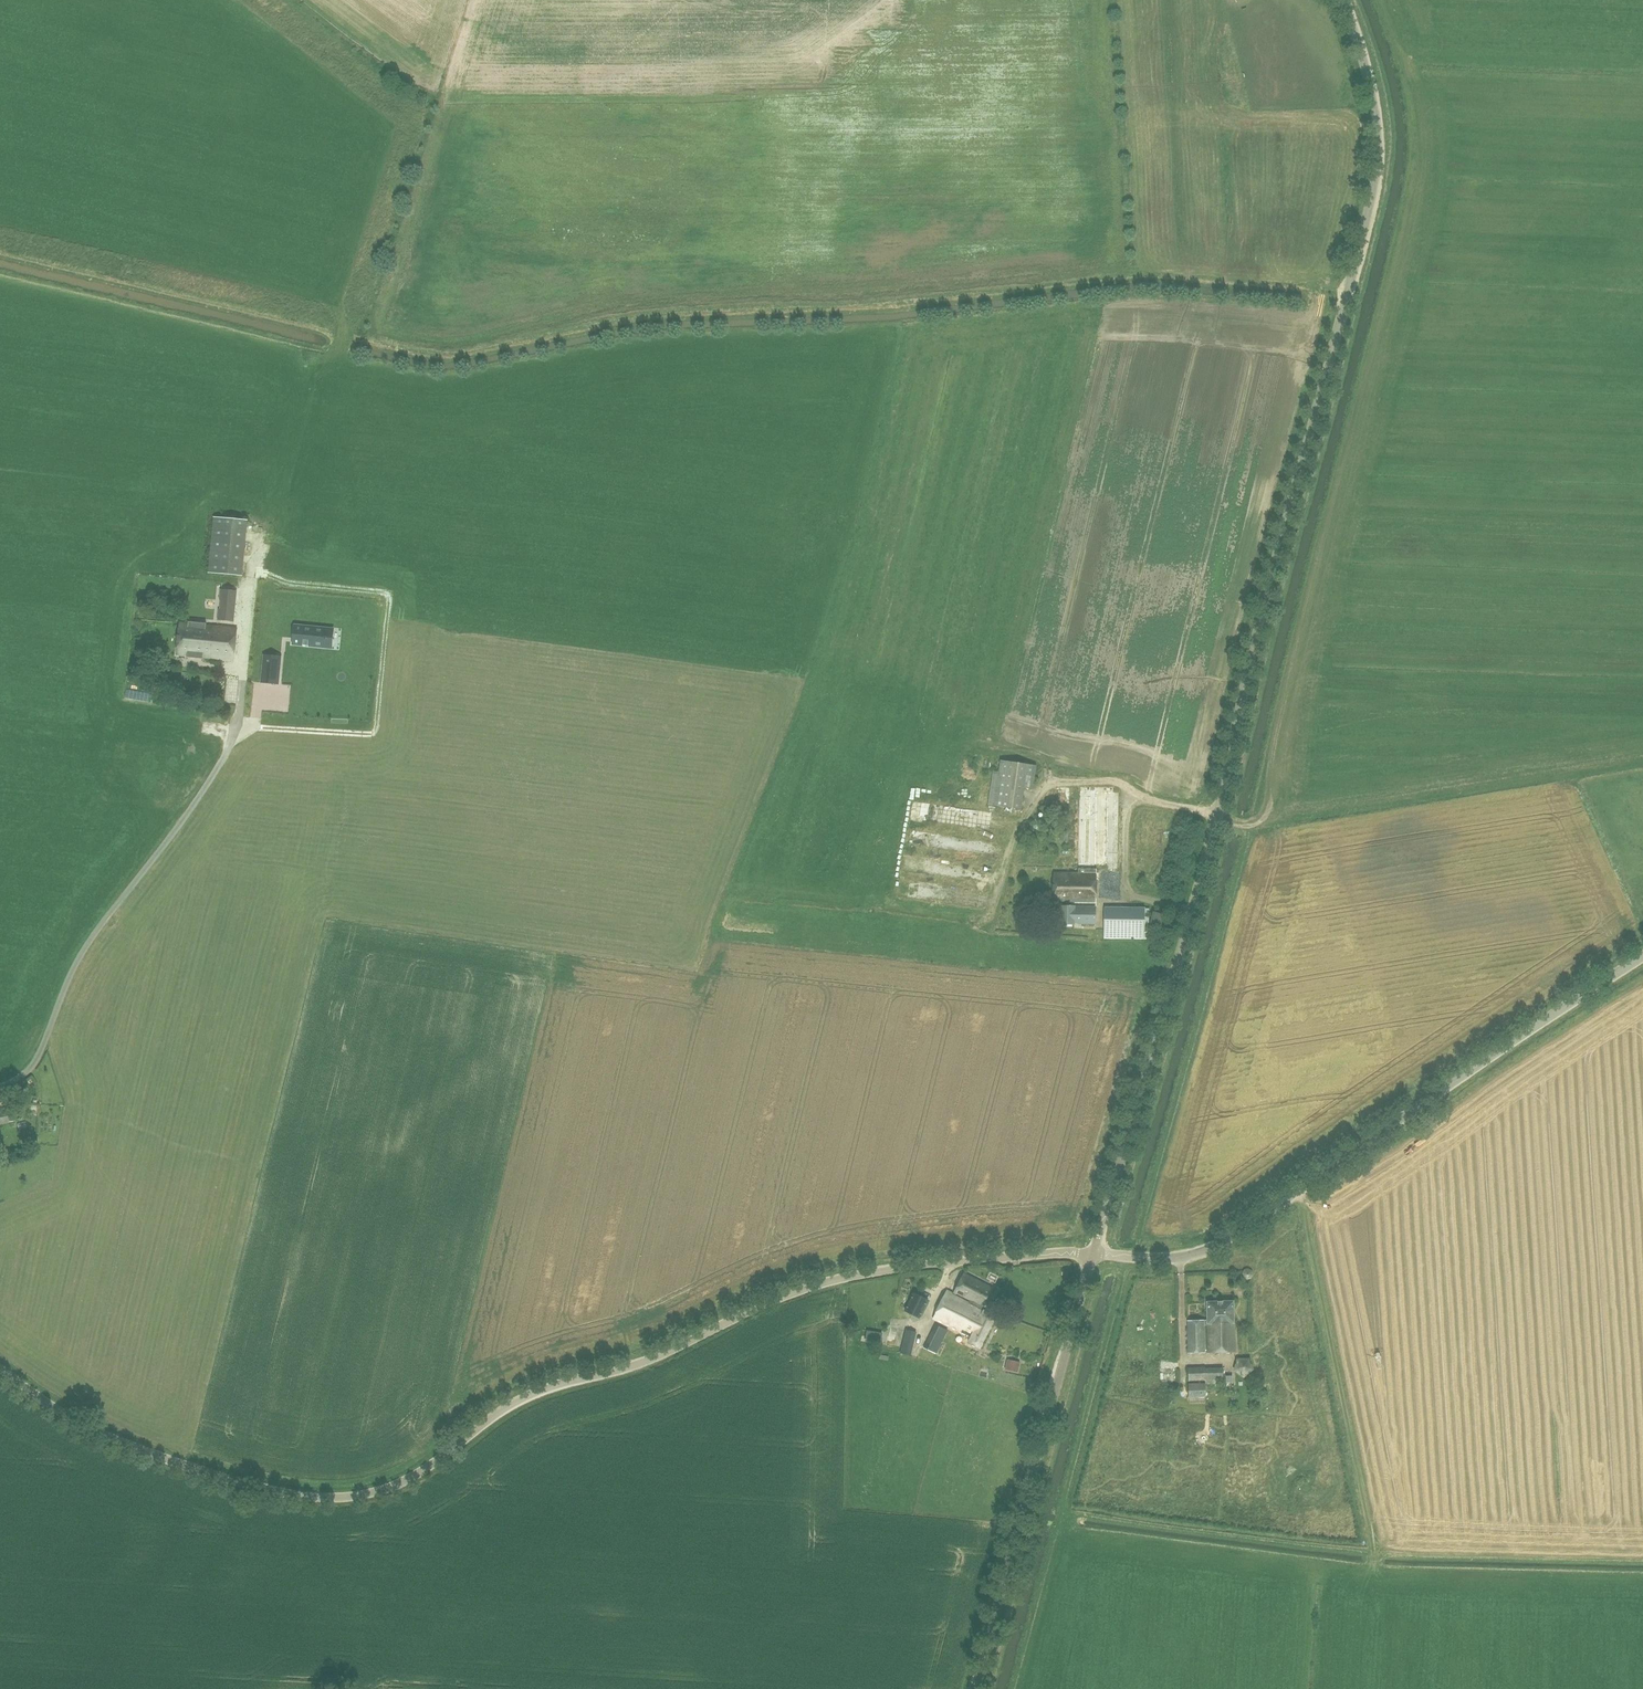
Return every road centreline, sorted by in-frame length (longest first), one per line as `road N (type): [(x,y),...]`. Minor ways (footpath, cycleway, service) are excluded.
road 1 (tertiary): [(1093,1254),(1178,971),(1374,186),(1375,106),(1343,0)]
road 2 (unclassified): [(0,1368),(60,1412),(132,1446),(254,1486),(342,1497),(404,1481),(531,1393),(645,1361),(812,1286),(955,1262),(1093,1254)]
road 3 (unclassified): [(1093,1254),(1180,1258),(1226,1241),(1642,956)]
road 4 (tertiary): [(974,1688),(1093,1254)]

